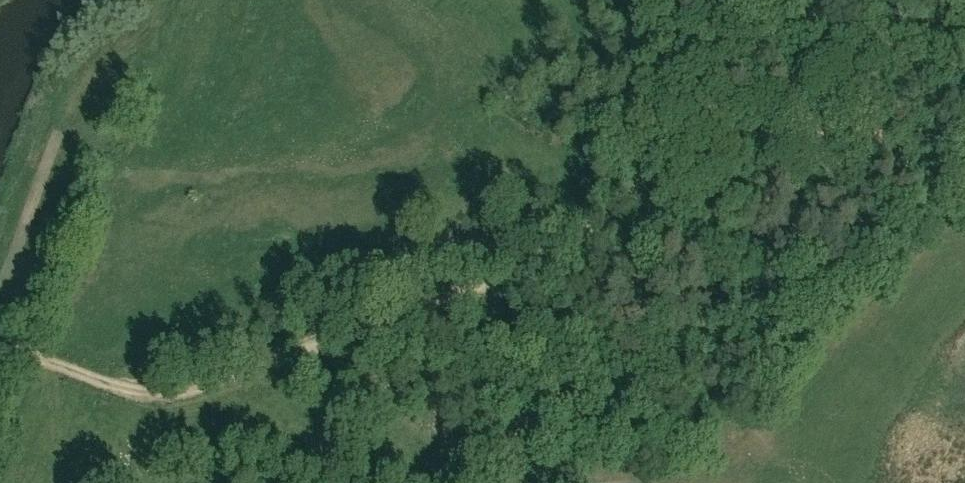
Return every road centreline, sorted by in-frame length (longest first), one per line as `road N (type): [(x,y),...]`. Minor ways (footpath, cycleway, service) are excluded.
road 1 (track): [(0,349),(141,393),(187,390),(553,256),(601,227),(641,190),(653,167)]
road 2 (track): [(653,167),(716,96),(776,0)]
road 3 (track): [(653,167),(648,0)]

